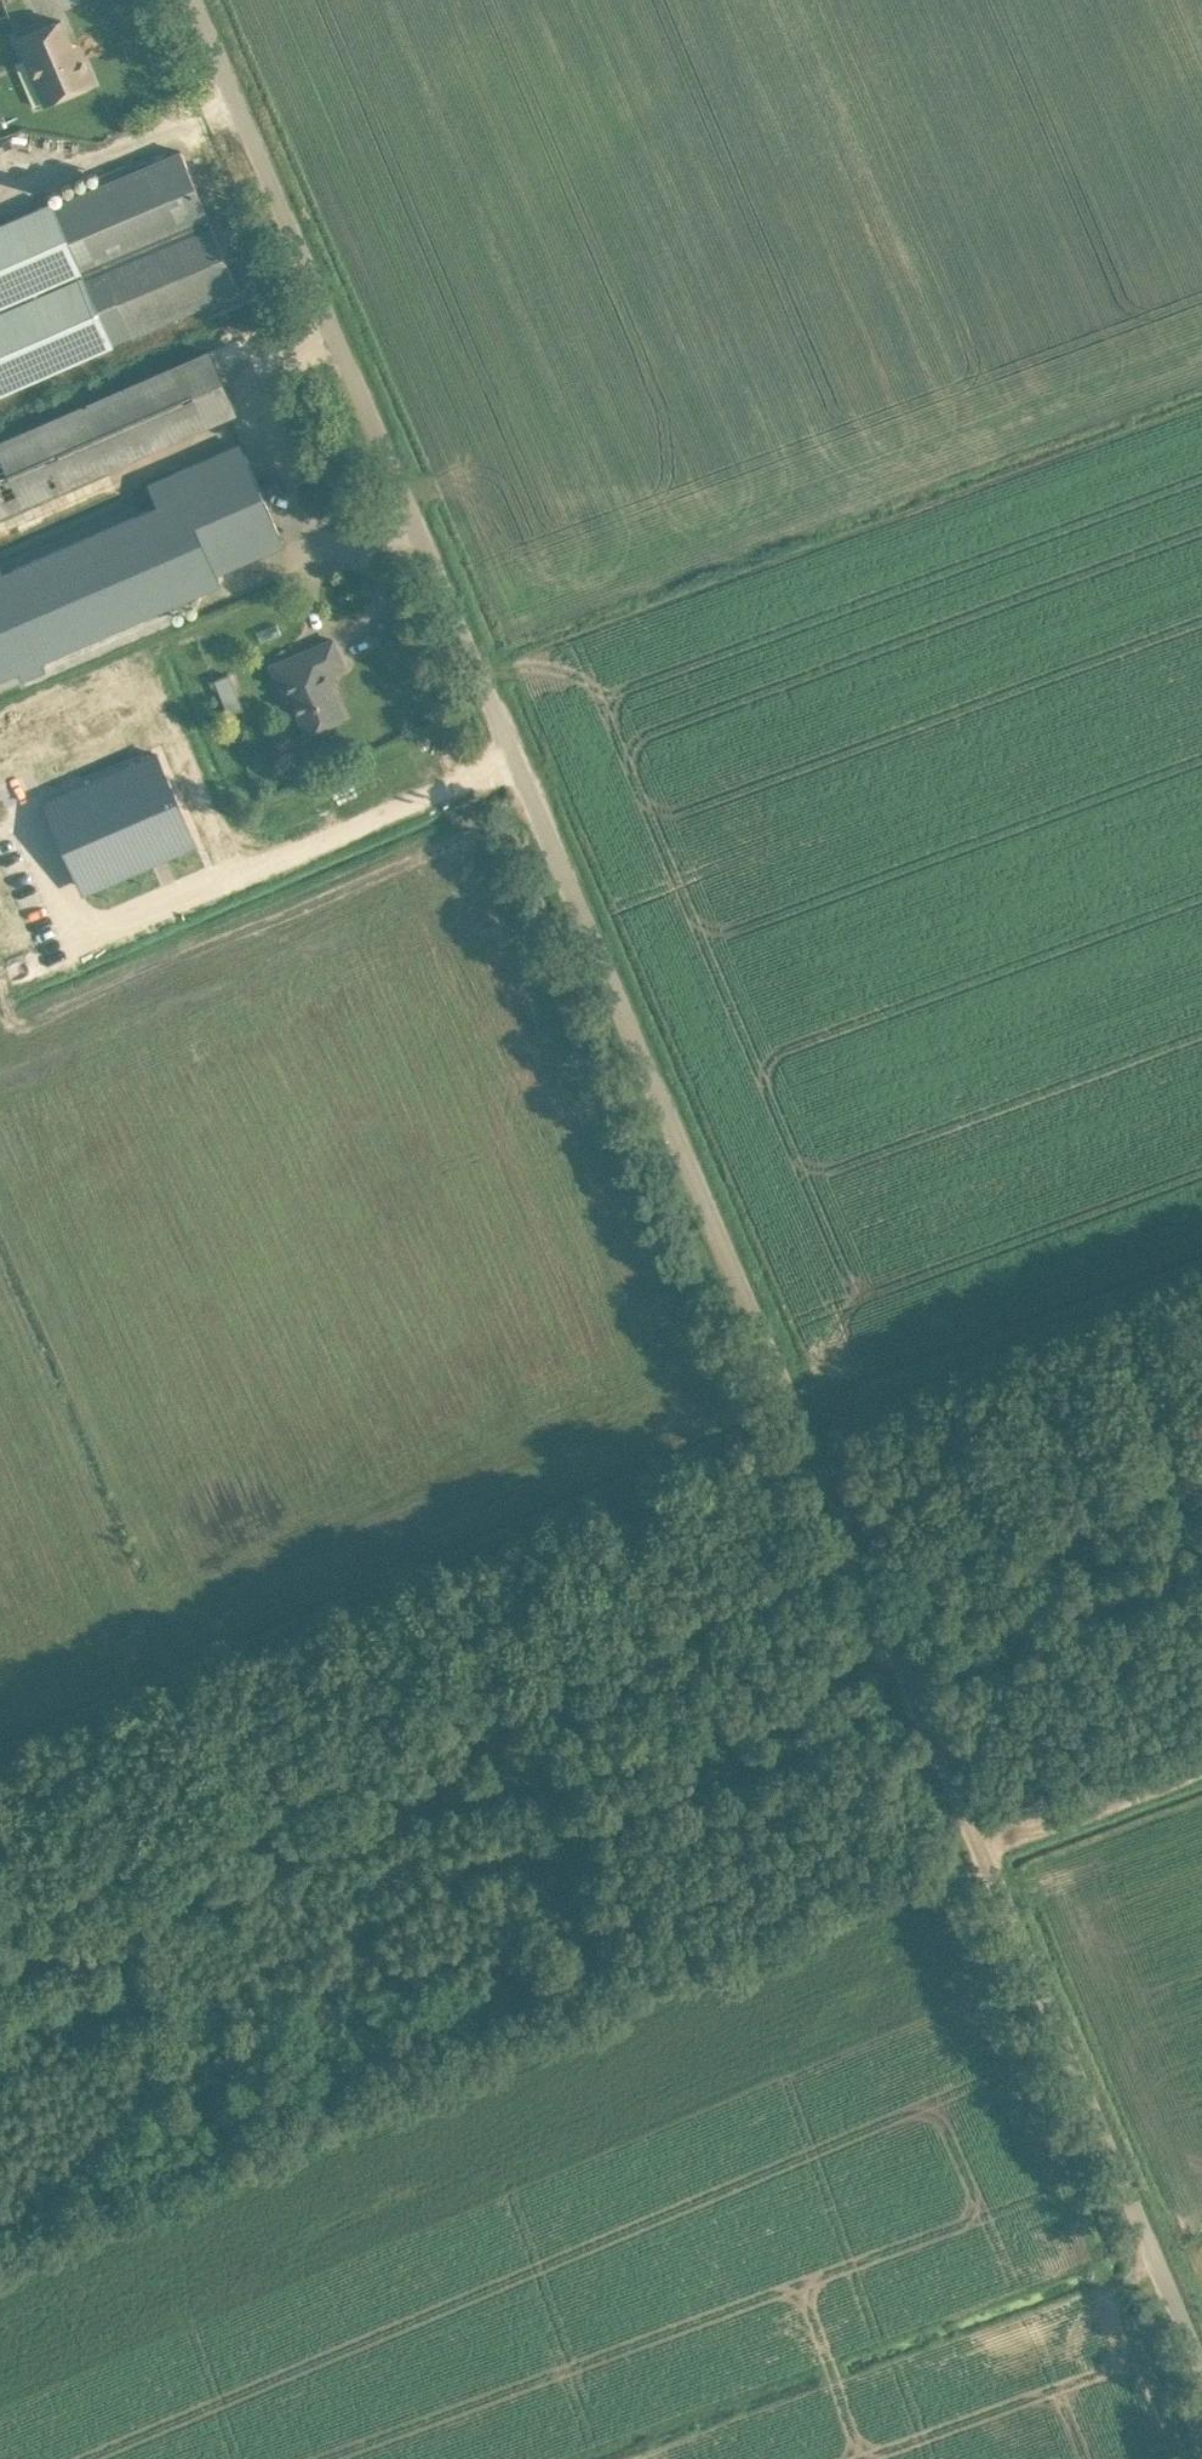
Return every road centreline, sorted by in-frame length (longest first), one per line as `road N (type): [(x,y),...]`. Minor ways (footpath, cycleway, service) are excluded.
road 1 (unclassified): [(1201,2354),(979,1850),(194,0)]
road 2 (track): [(1201,1472),(1088,1514),(895,1647),(388,1806),(0,1971)]
road 3 (track): [(797,1408),(0,1752)]
road 4 (track): [(797,1408),(1201,1256)]
road 5 (track): [(979,1850),(1201,1764)]

